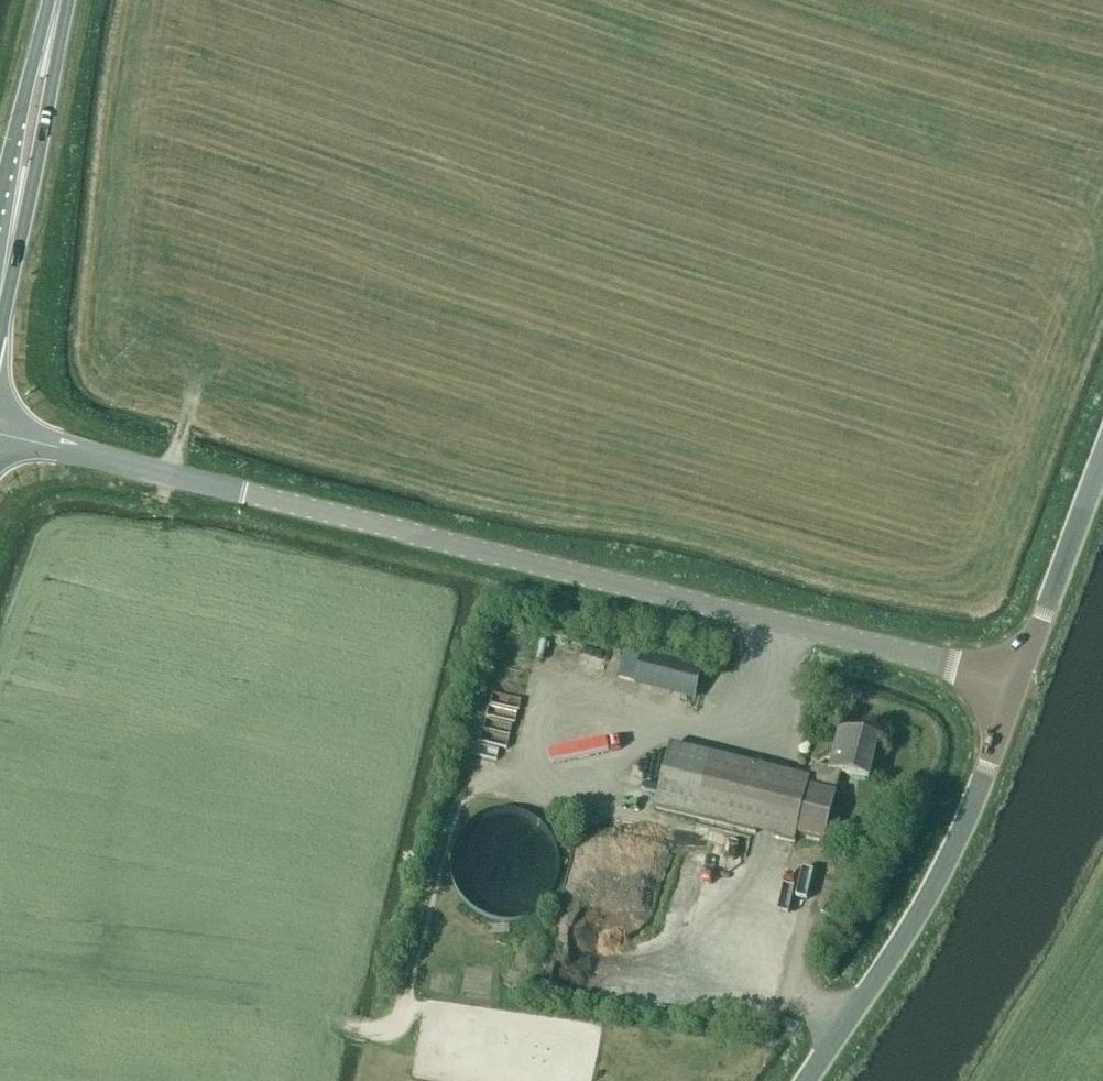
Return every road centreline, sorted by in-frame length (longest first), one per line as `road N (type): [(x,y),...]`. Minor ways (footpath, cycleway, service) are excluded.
road 1 (tertiary): [(1016,690),(0,434)]
road 2 (unclassified): [(810,1080),(930,897),(978,799),(1016,690)]
road 3 (trunk): [(0,328),(52,80),(57,5)]
road 4 (tertiary): [(1016,690),(1102,463)]
road 5 (trunk): [(57,5),(29,76),(0,199)]

